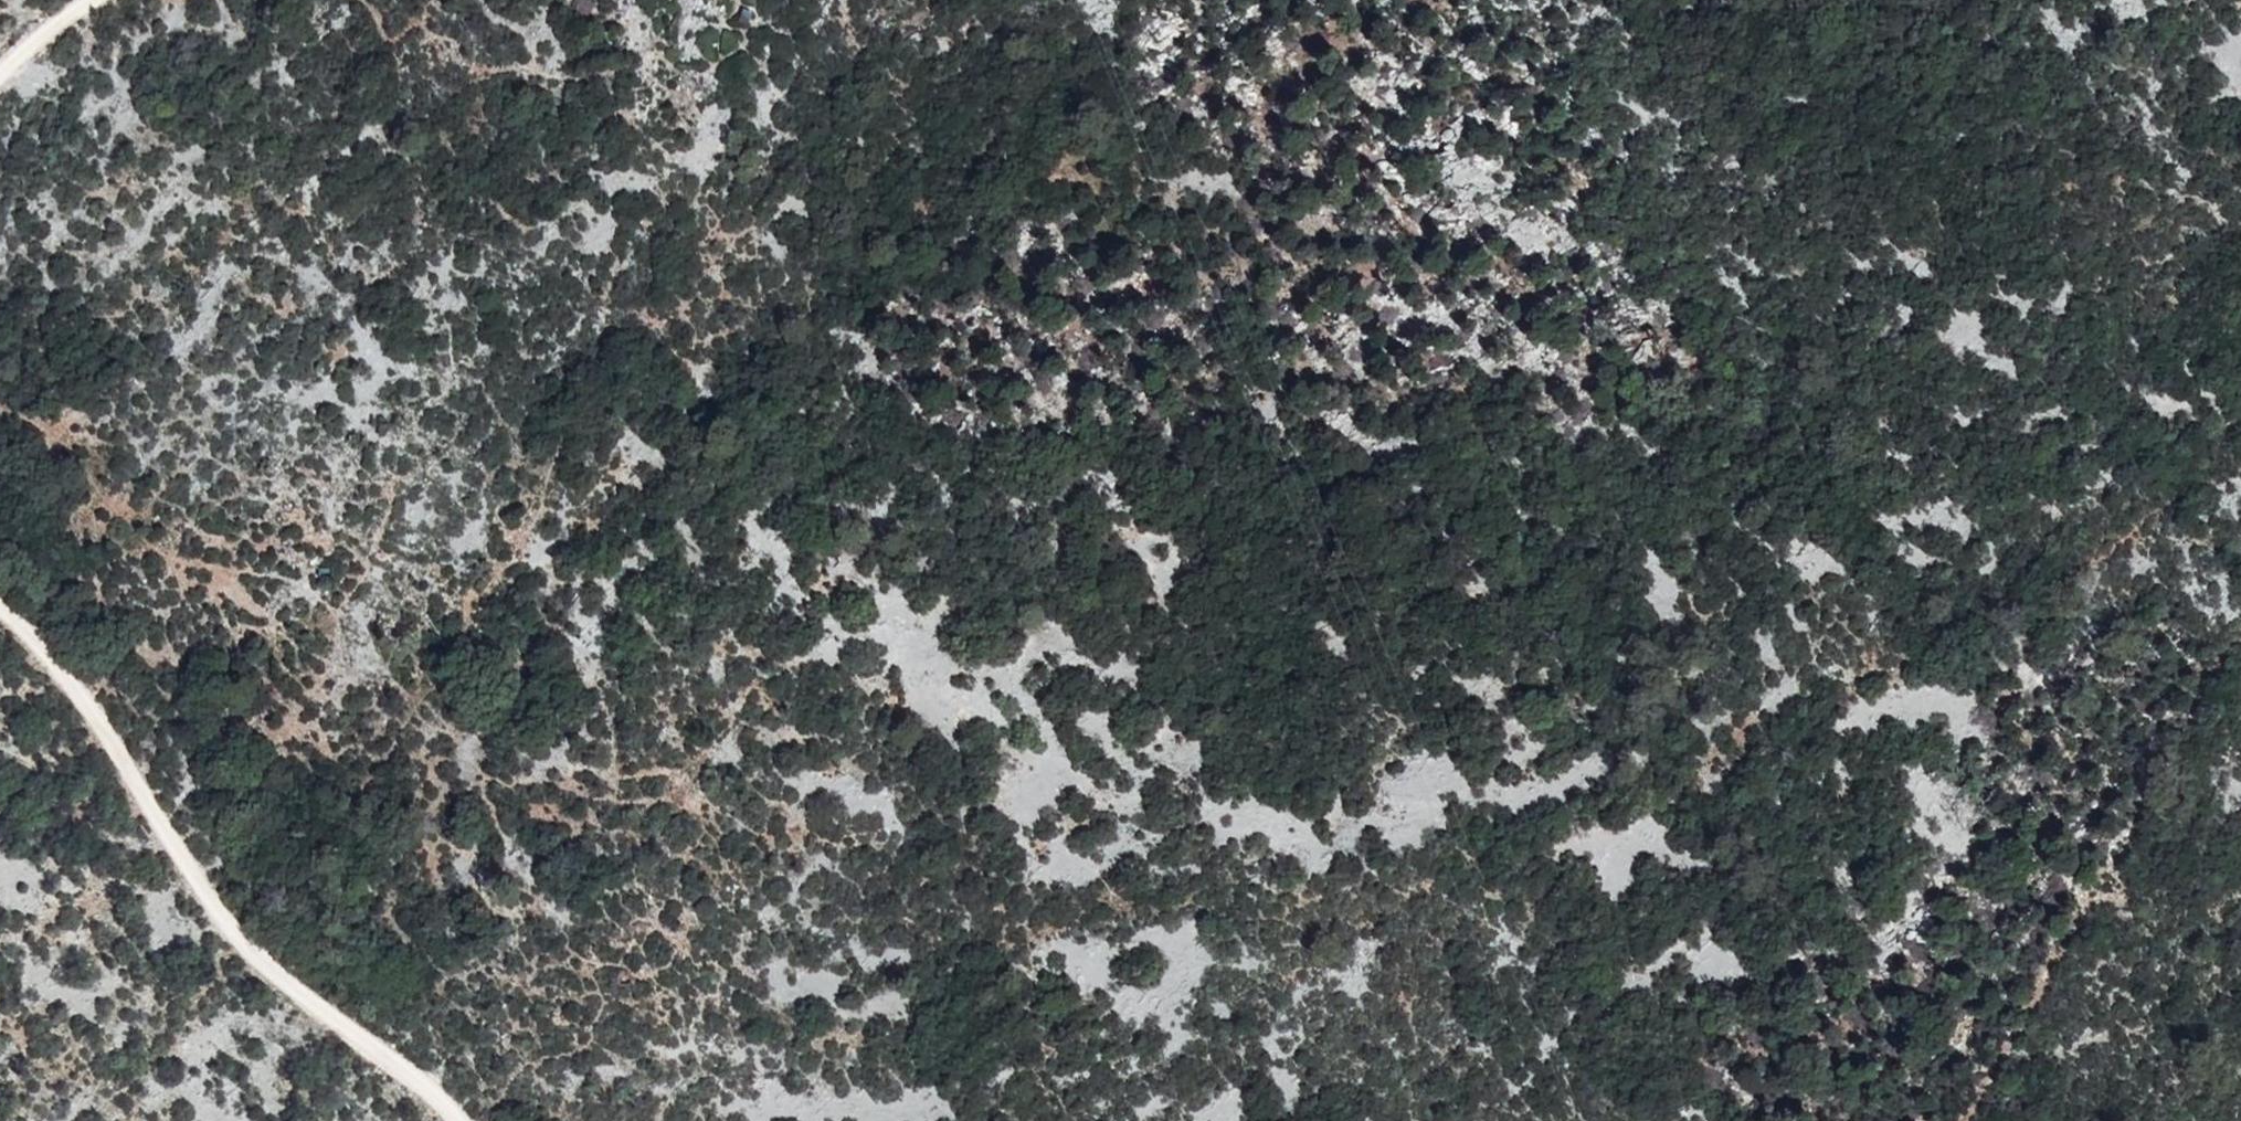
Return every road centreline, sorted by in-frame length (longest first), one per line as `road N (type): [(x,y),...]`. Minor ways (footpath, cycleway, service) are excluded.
road 1 (track): [(0,614),(64,677),(172,848),(330,1028),(455,1120)]
road 2 (track): [(0,87),(99,0)]

